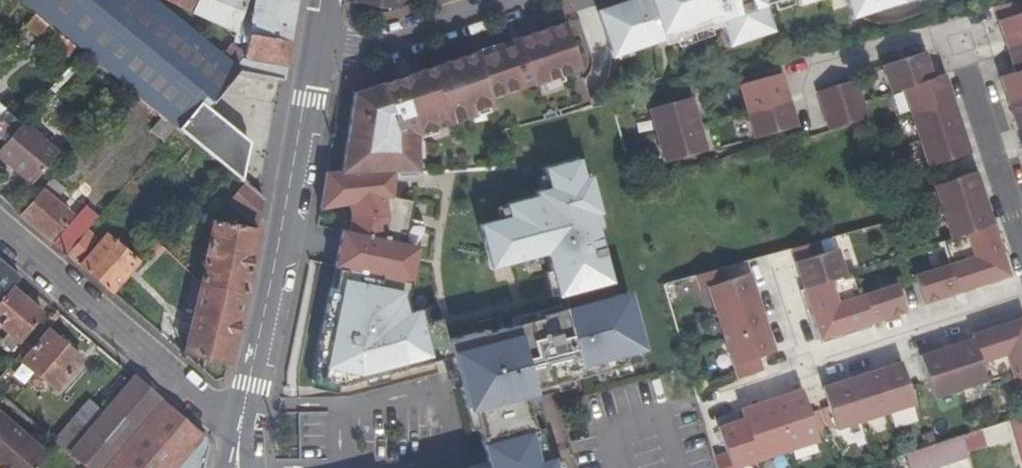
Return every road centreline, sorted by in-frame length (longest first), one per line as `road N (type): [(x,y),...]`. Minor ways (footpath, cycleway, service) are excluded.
road 1 (tertiary): [(314,44),(241,423)]
road 2 (residential): [(241,423),(211,413),(0,230)]
road 3 (residential): [(800,369),(1021,289)]
road 4 (residential): [(807,121),(800,72),(930,33),(959,47)]
road 5 (residential): [(1021,243),(959,47)]
road 6 (residential): [(314,44),(351,47),(492,0)]

